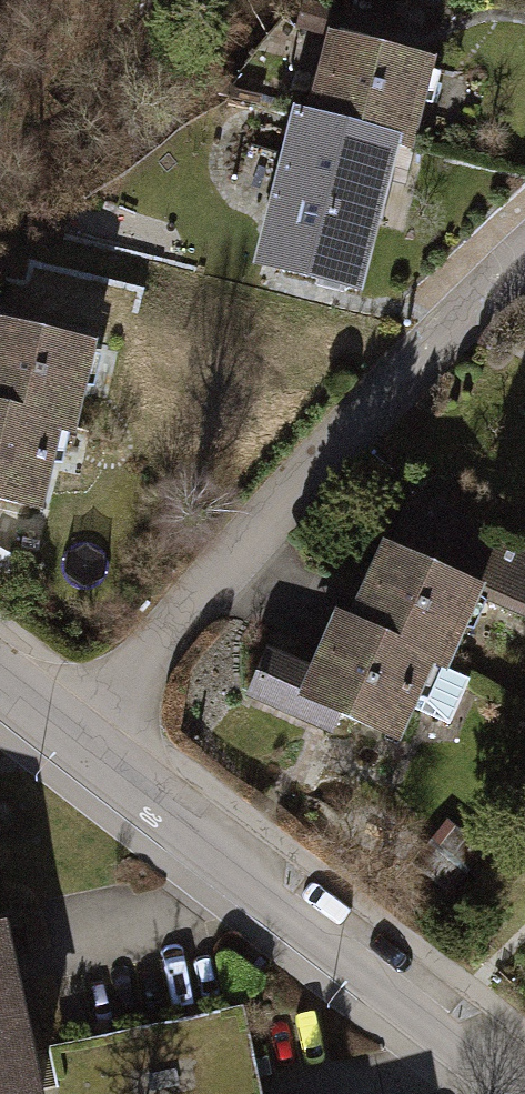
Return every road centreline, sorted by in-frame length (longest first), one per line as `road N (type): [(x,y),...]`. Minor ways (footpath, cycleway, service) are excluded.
road 1 (residential): [(77,741),(417,358),(524,266)]
road 2 (residential): [(515,1093),(77,741)]

